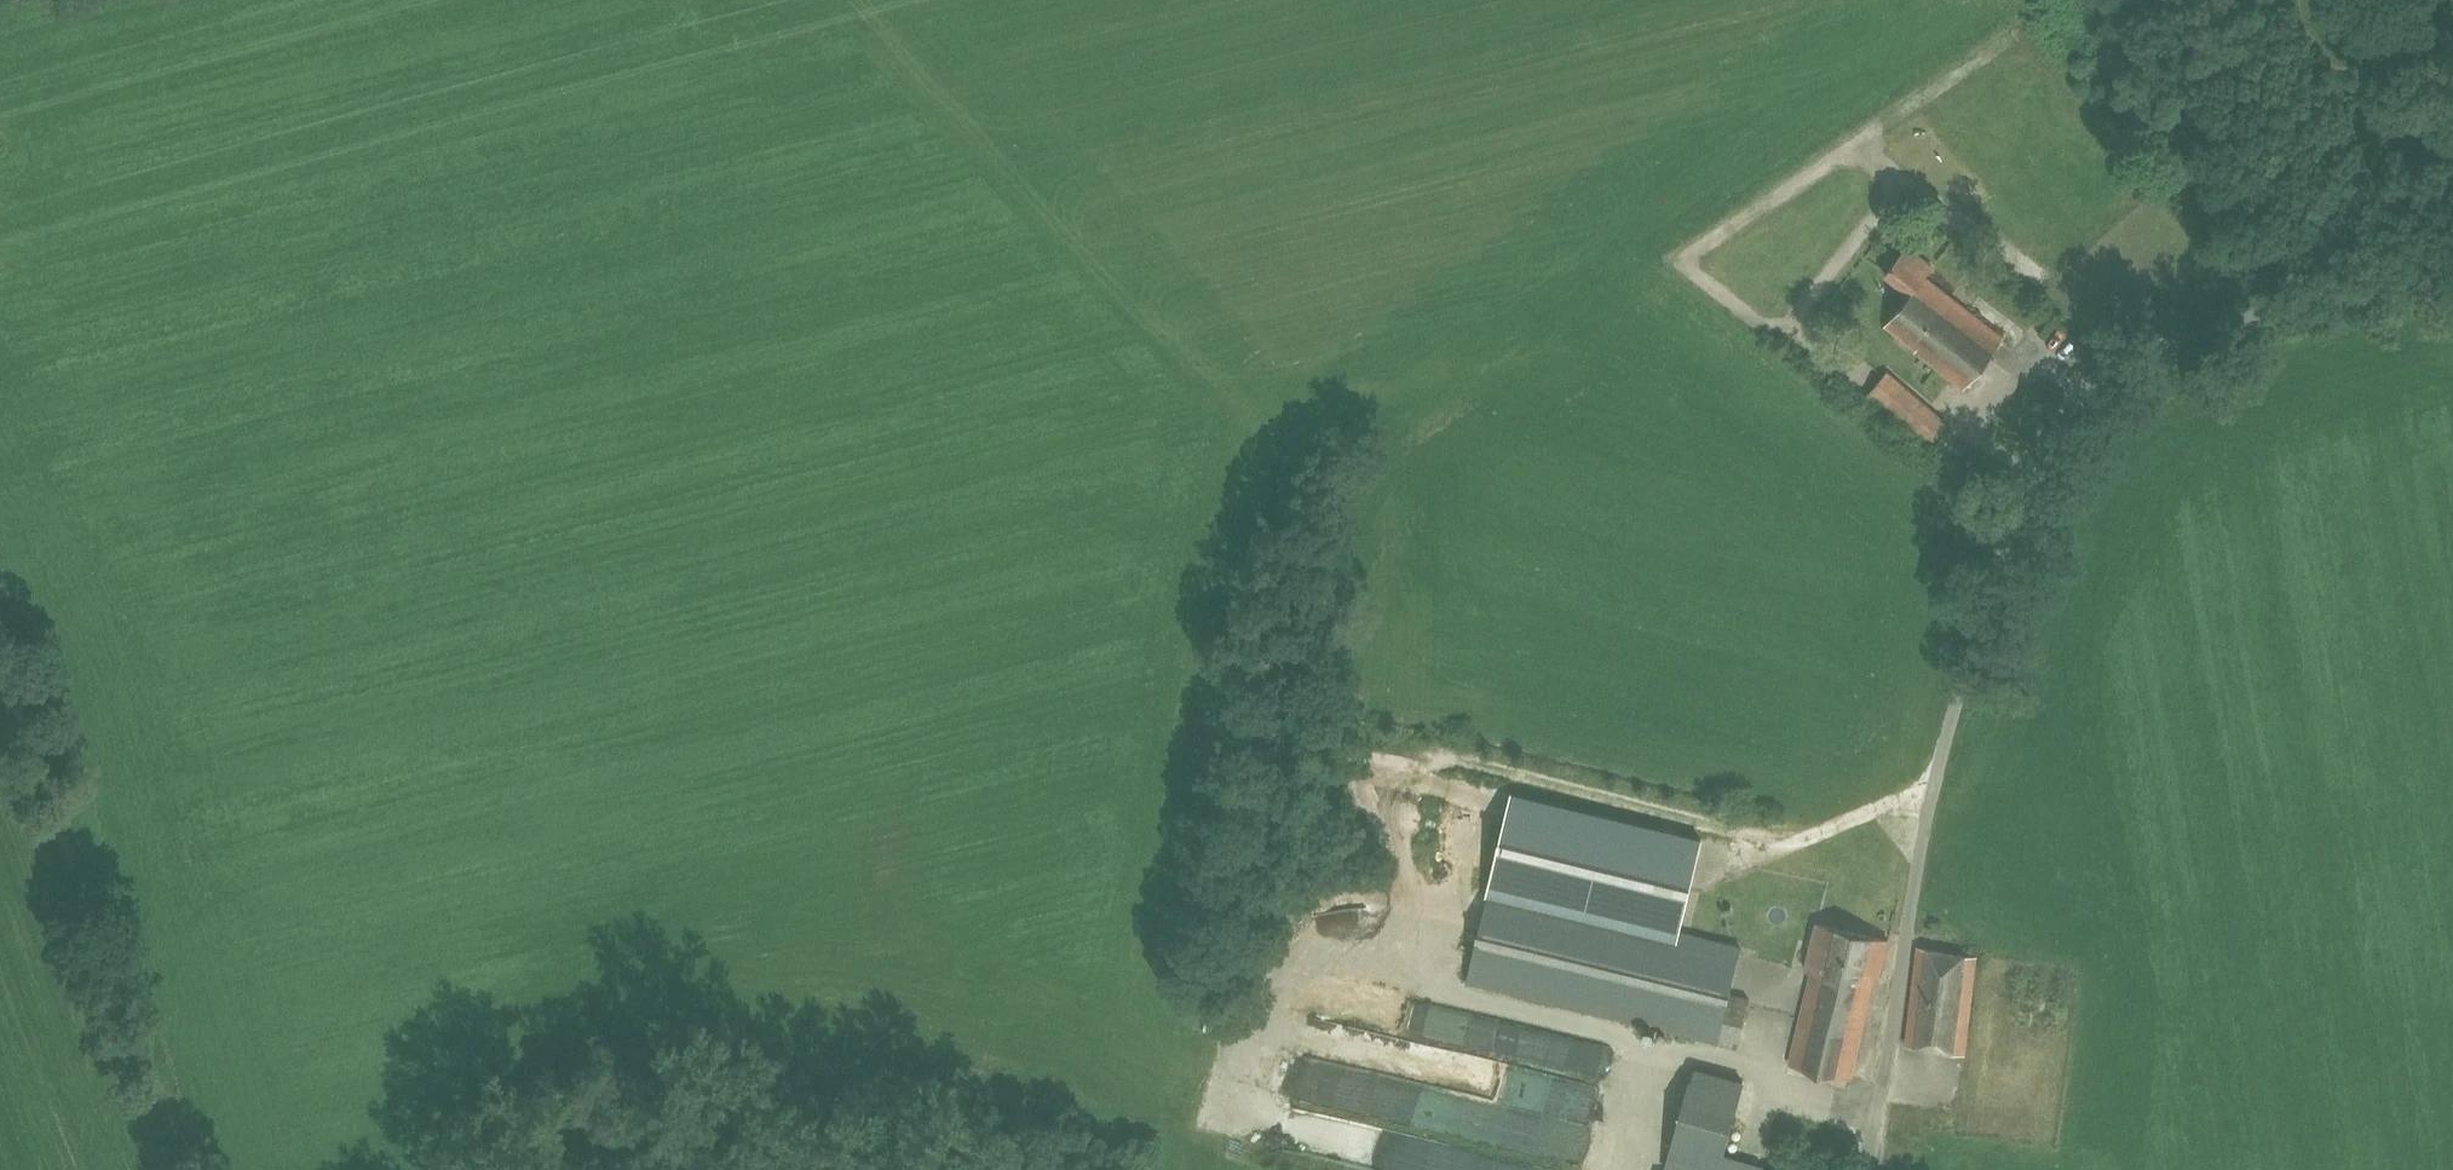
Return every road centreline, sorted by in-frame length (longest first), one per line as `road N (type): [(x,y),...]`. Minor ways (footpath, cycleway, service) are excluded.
road 1 (unclassified): [(1871,1169),(1935,795),(2071,411),(2103,387),(2452,267)]
road 2 (track): [(183,1169),(0,621)]

